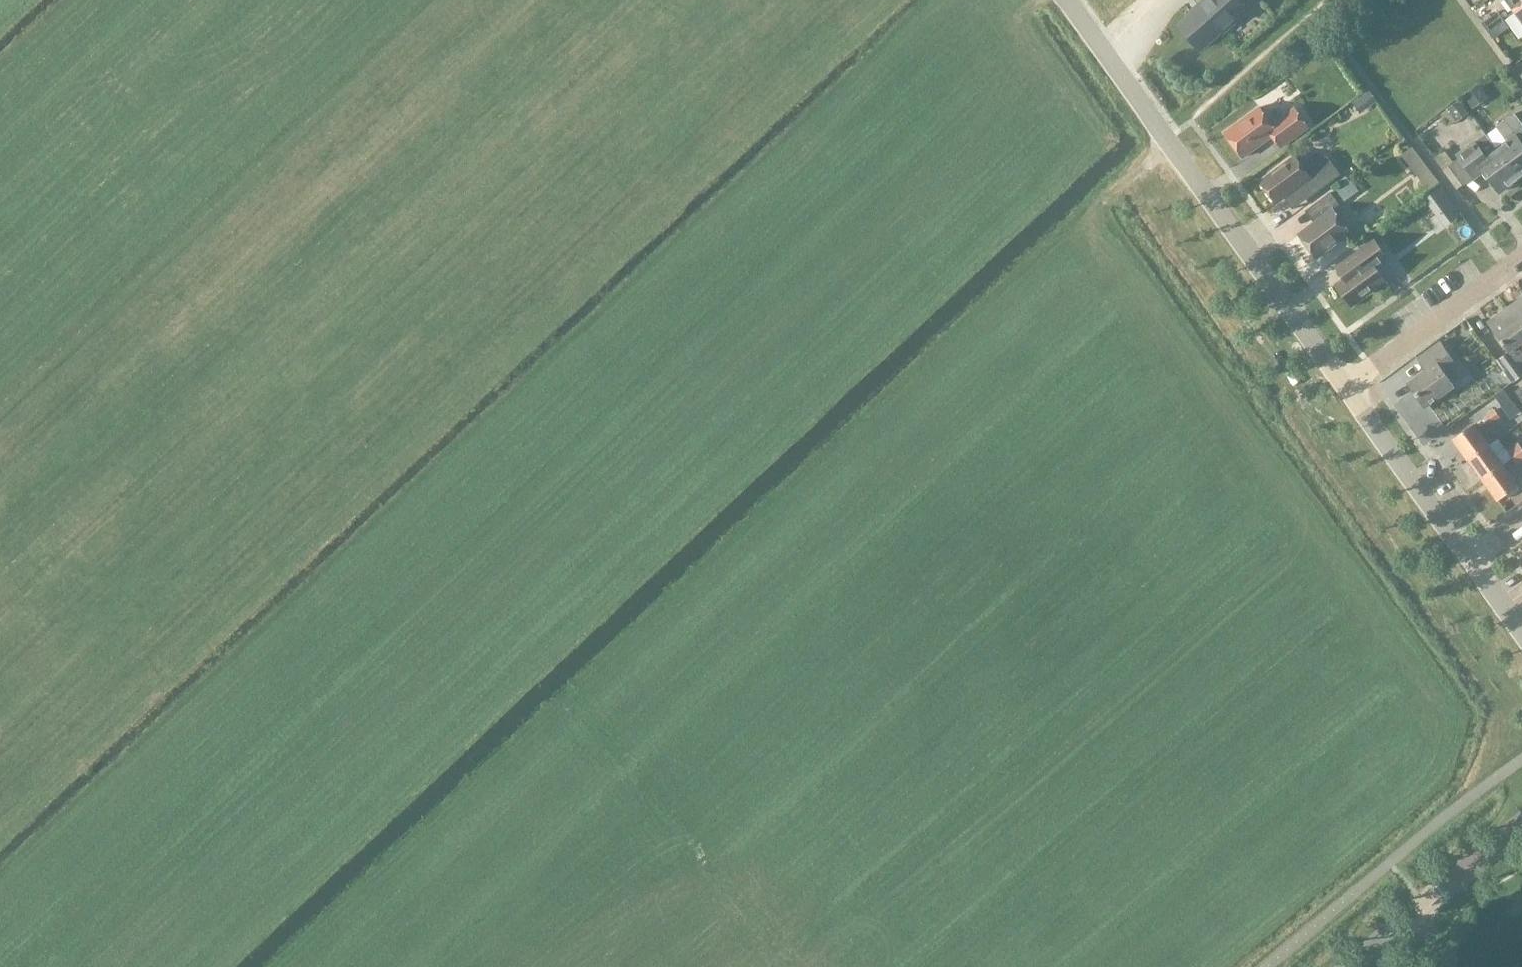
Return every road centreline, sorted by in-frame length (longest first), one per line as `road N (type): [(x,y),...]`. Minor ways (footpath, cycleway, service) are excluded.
road 1 (tertiary): [(1068,0),(1345,385)]
road 2 (secondary): [(1349,966),(1521,823)]
road 3 (unclassified): [(1345,385),(1521,257)]
road 4 (tertiary): [(1345,385),(1469,559)]

